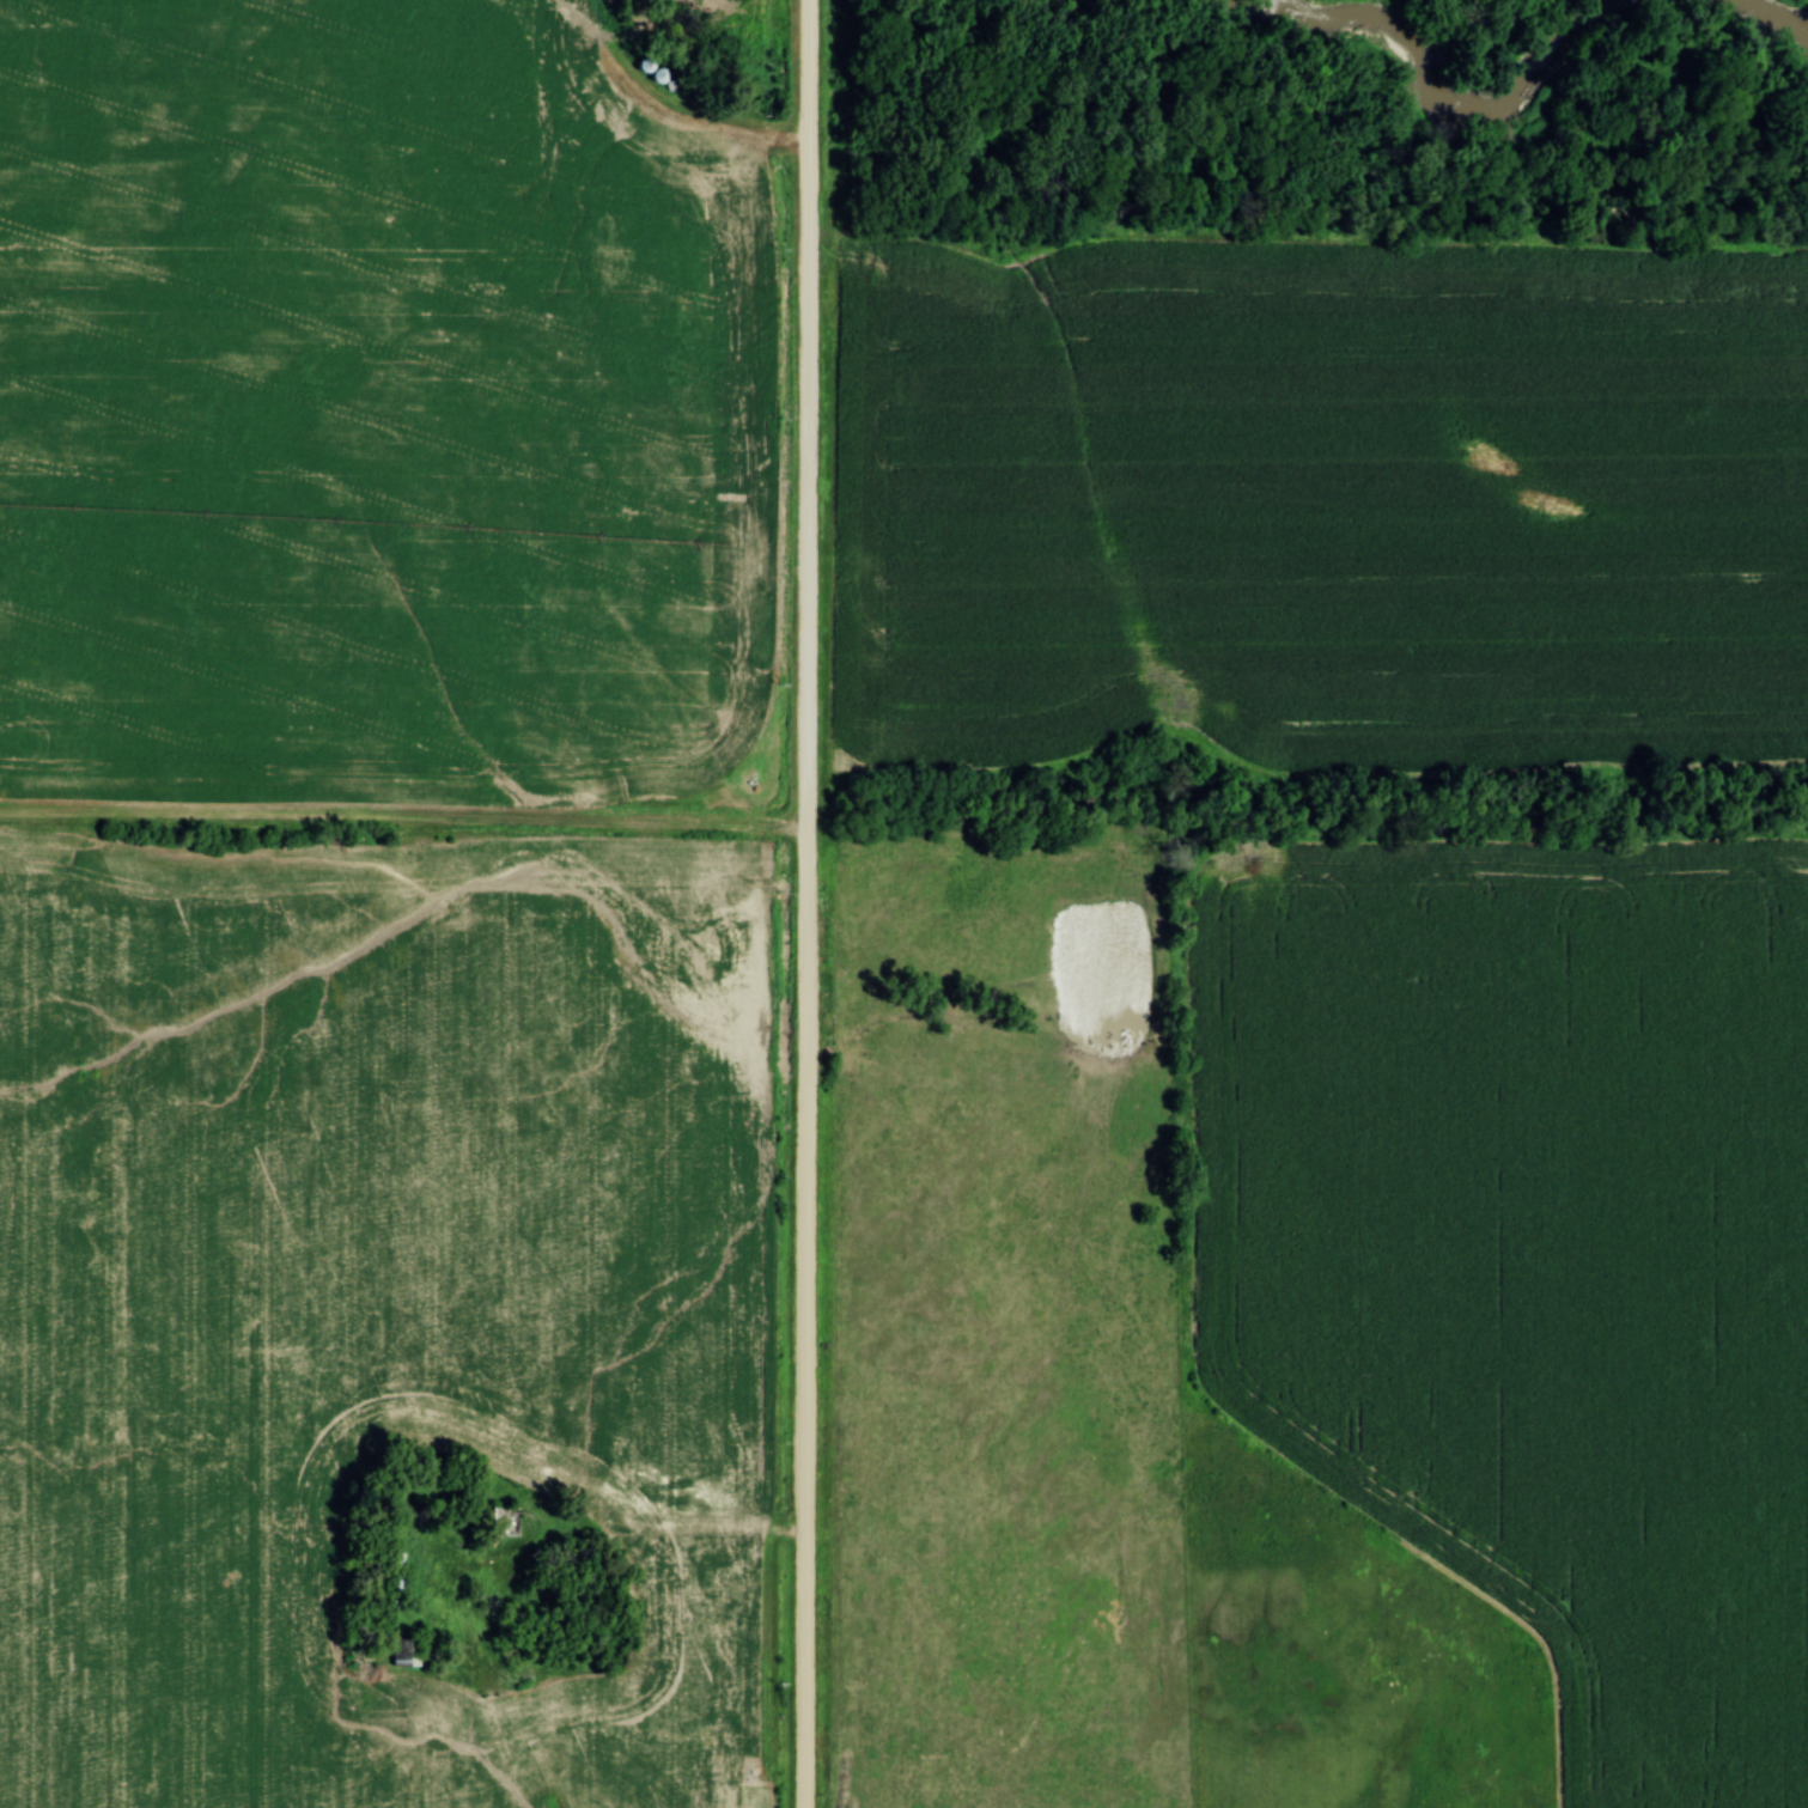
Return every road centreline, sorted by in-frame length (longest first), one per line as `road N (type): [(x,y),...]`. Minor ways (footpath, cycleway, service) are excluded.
road 1 (tertiary): [(805,1807),(806,0)]

